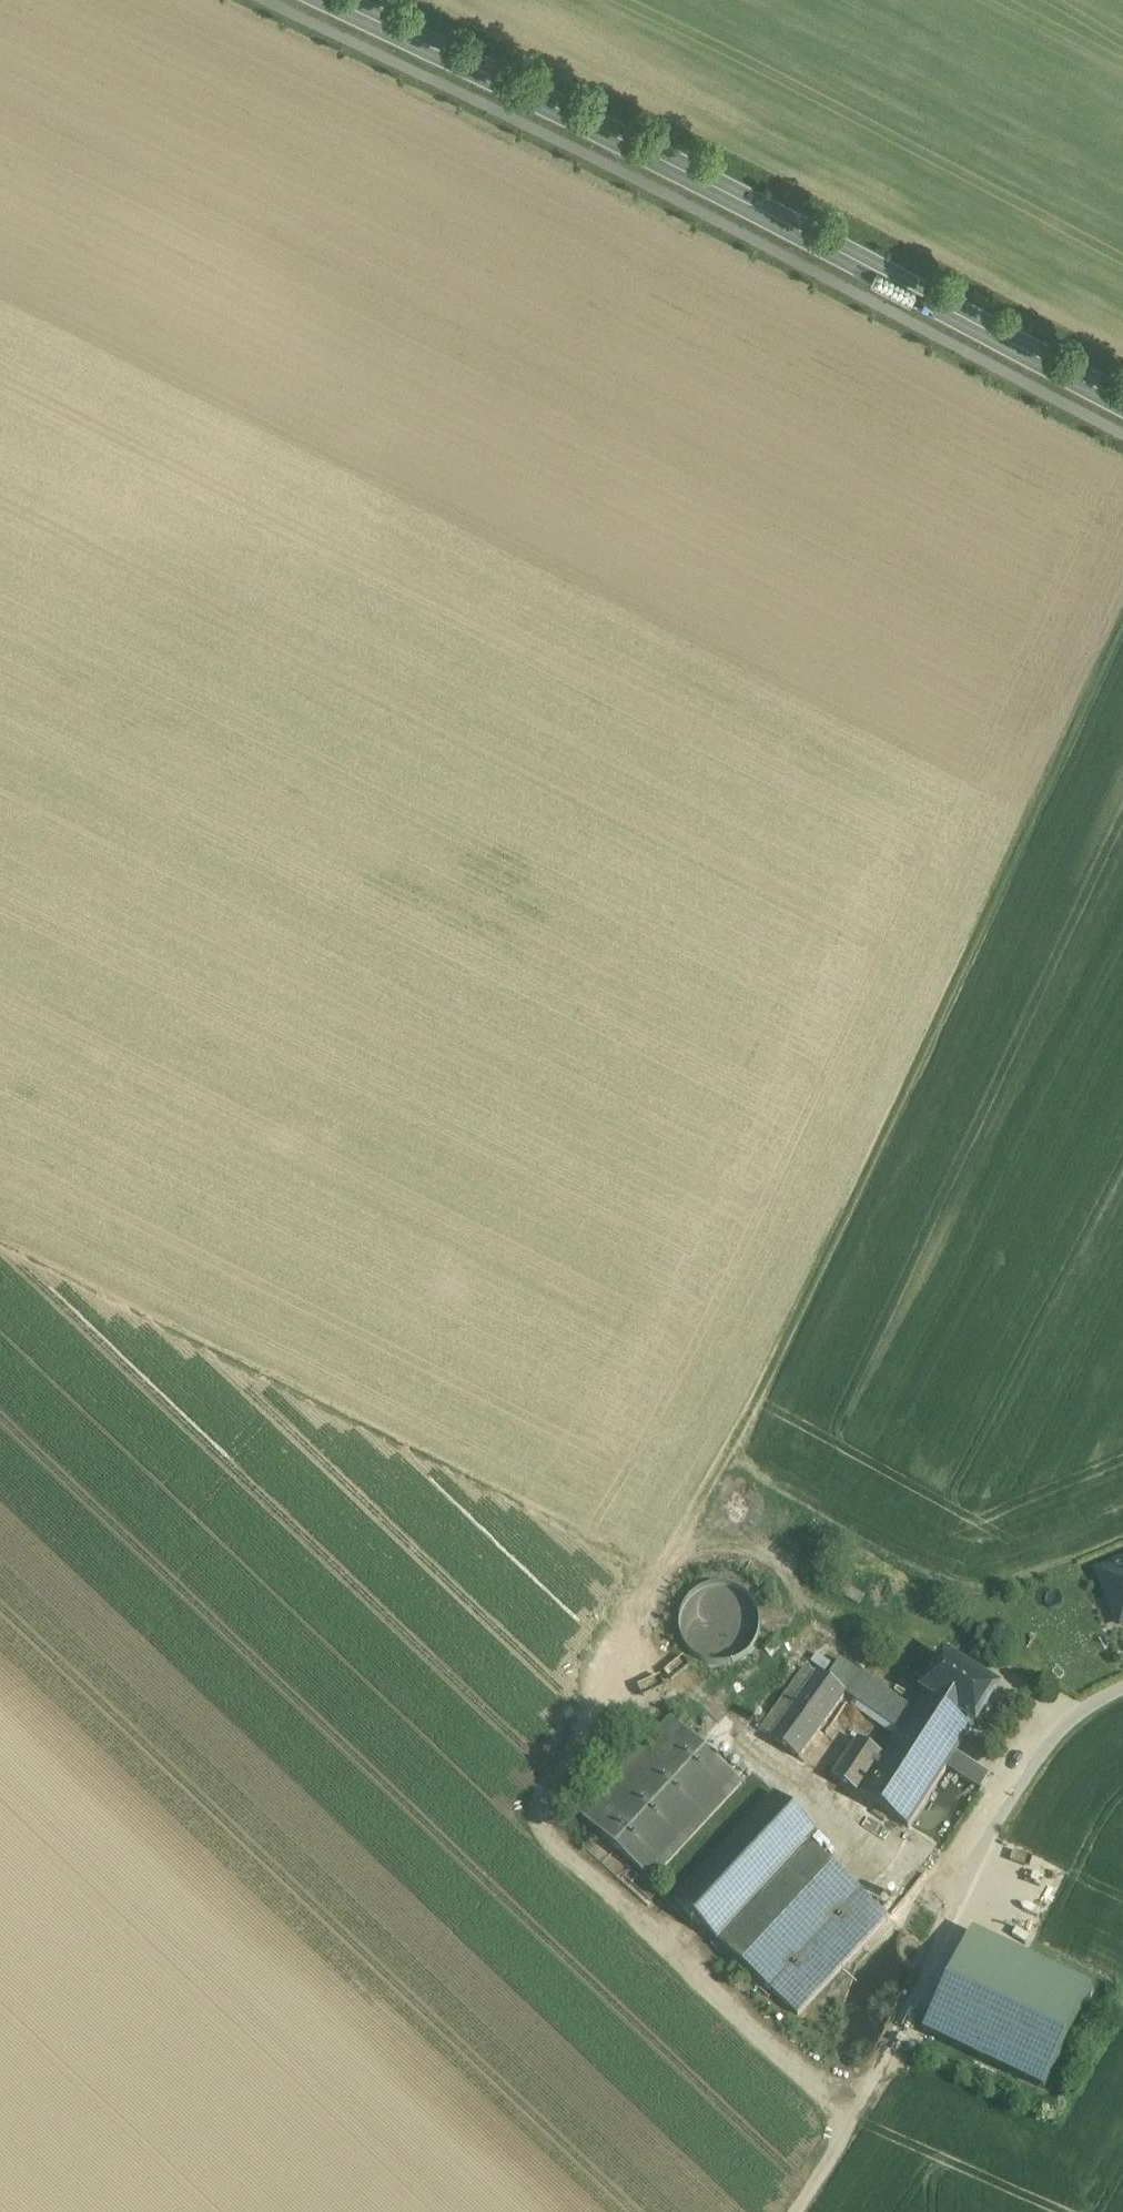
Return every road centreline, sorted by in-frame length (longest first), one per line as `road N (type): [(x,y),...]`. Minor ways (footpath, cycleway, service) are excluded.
road 1 (secondary): [(1122,404),(736,200),(328,0)]
road 2 (track): [(799,2211),(908,2029),(973,1869),(1032,1757),(1083,1694),(1122,1678)]

